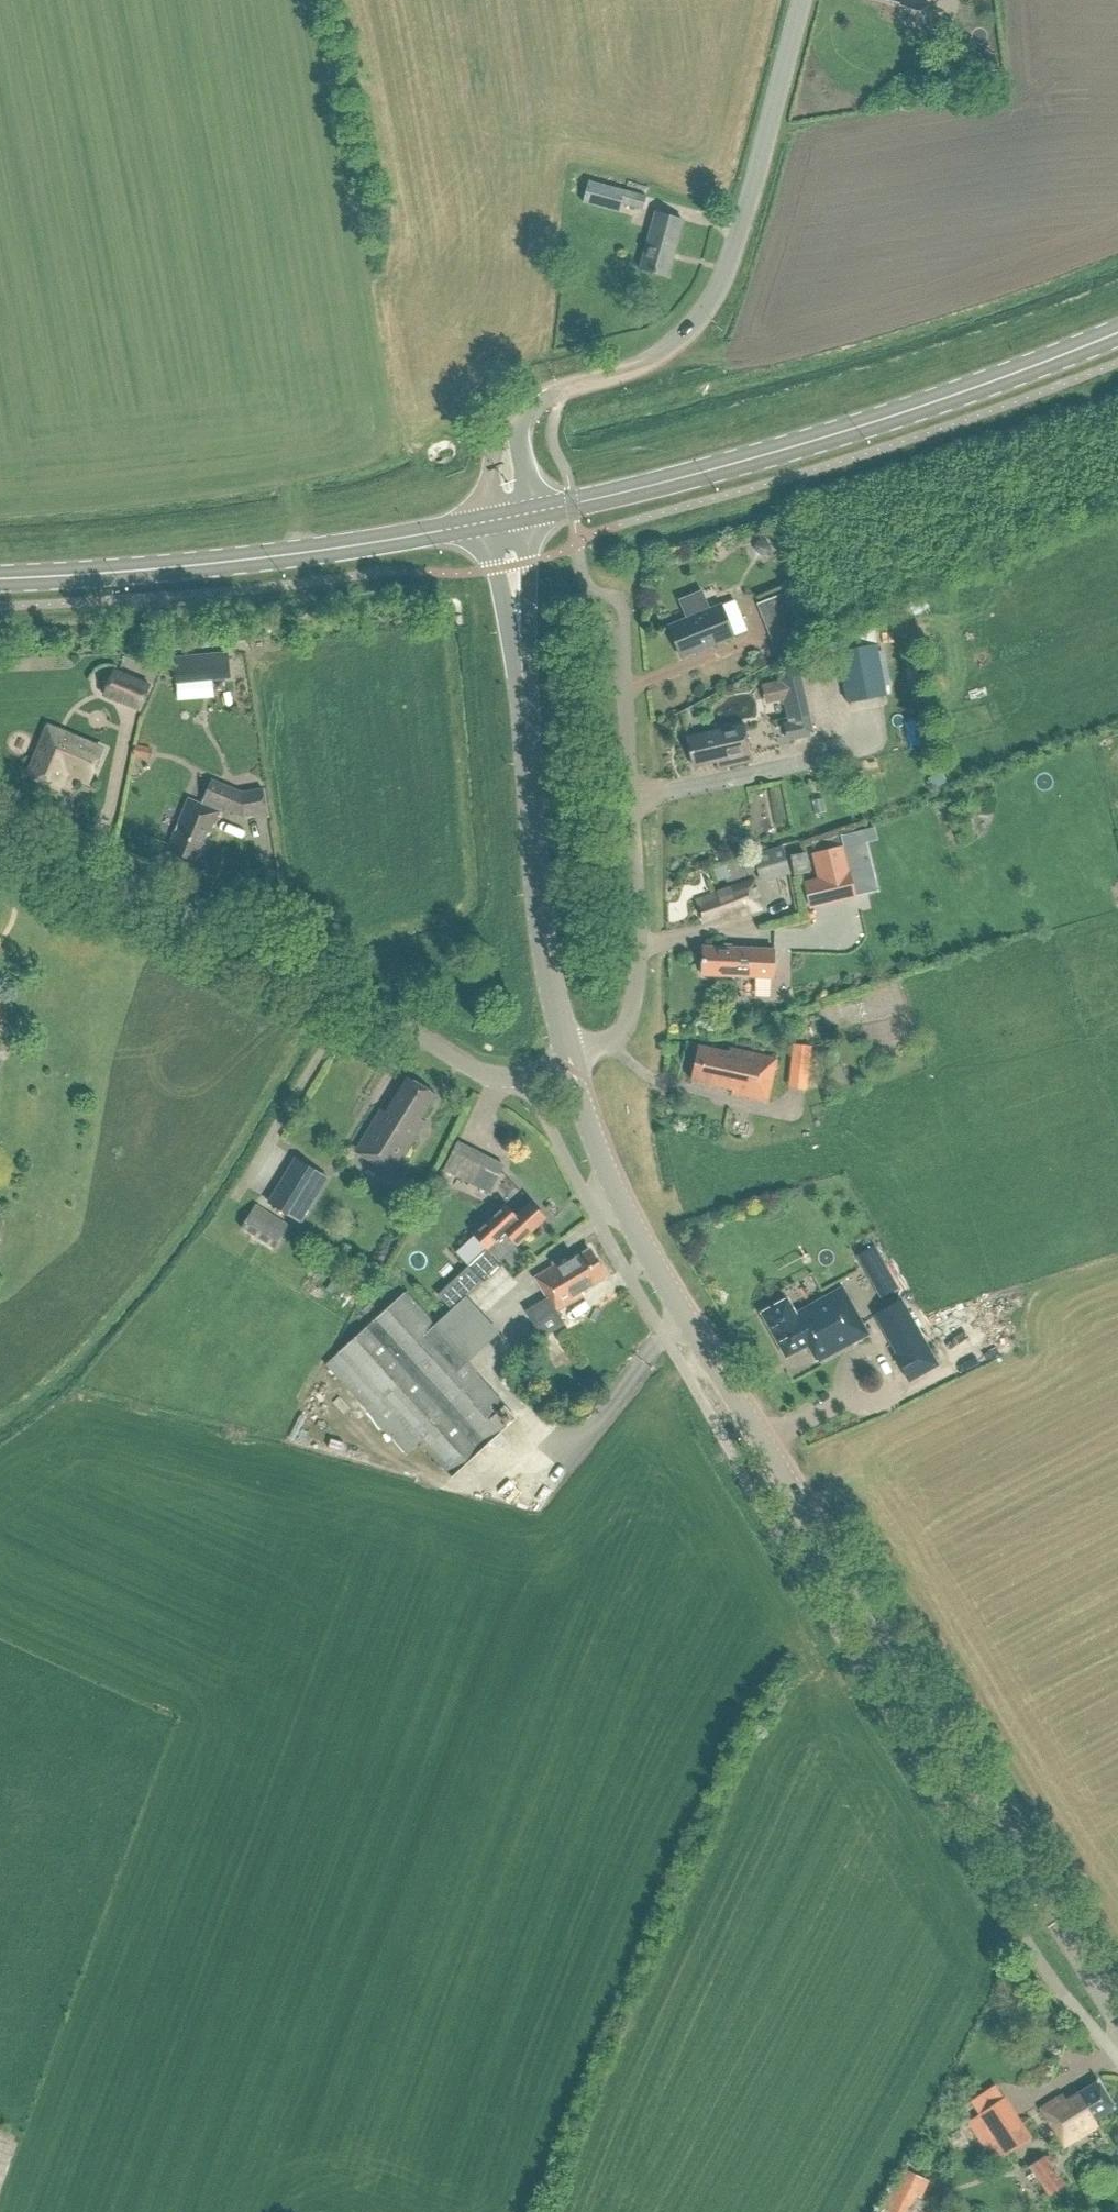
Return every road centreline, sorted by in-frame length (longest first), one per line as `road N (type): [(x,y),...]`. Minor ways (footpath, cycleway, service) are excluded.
road 1 (tertiary): [(1117,2015),(662,1274),(603,1157),(570,1055)]
road 2 (unclassified): [(570,1055),(515,1079),(487,1075),(320,981),(0,846)]
road 3 (secondary): [(528,513),(838,433),(1117,333)]
road 4 (tertiary): [(507,438),(536,400),(643,363),(710,304),(748,196),(800,0)]
road 5 (secondary): [(486,522),(262,558),(0,578)]
road 6 (unclassified): [(570,1055),(622,1028),(637,977),(625,622)]
road 7 (tertiary): [(570,1055),(539,897),(520,638)]
road 8 (tertiary): [(520,638),(527,618),(528,513)]
road 9 (tertiary): [(486,522),(506,618),(520,638)]

